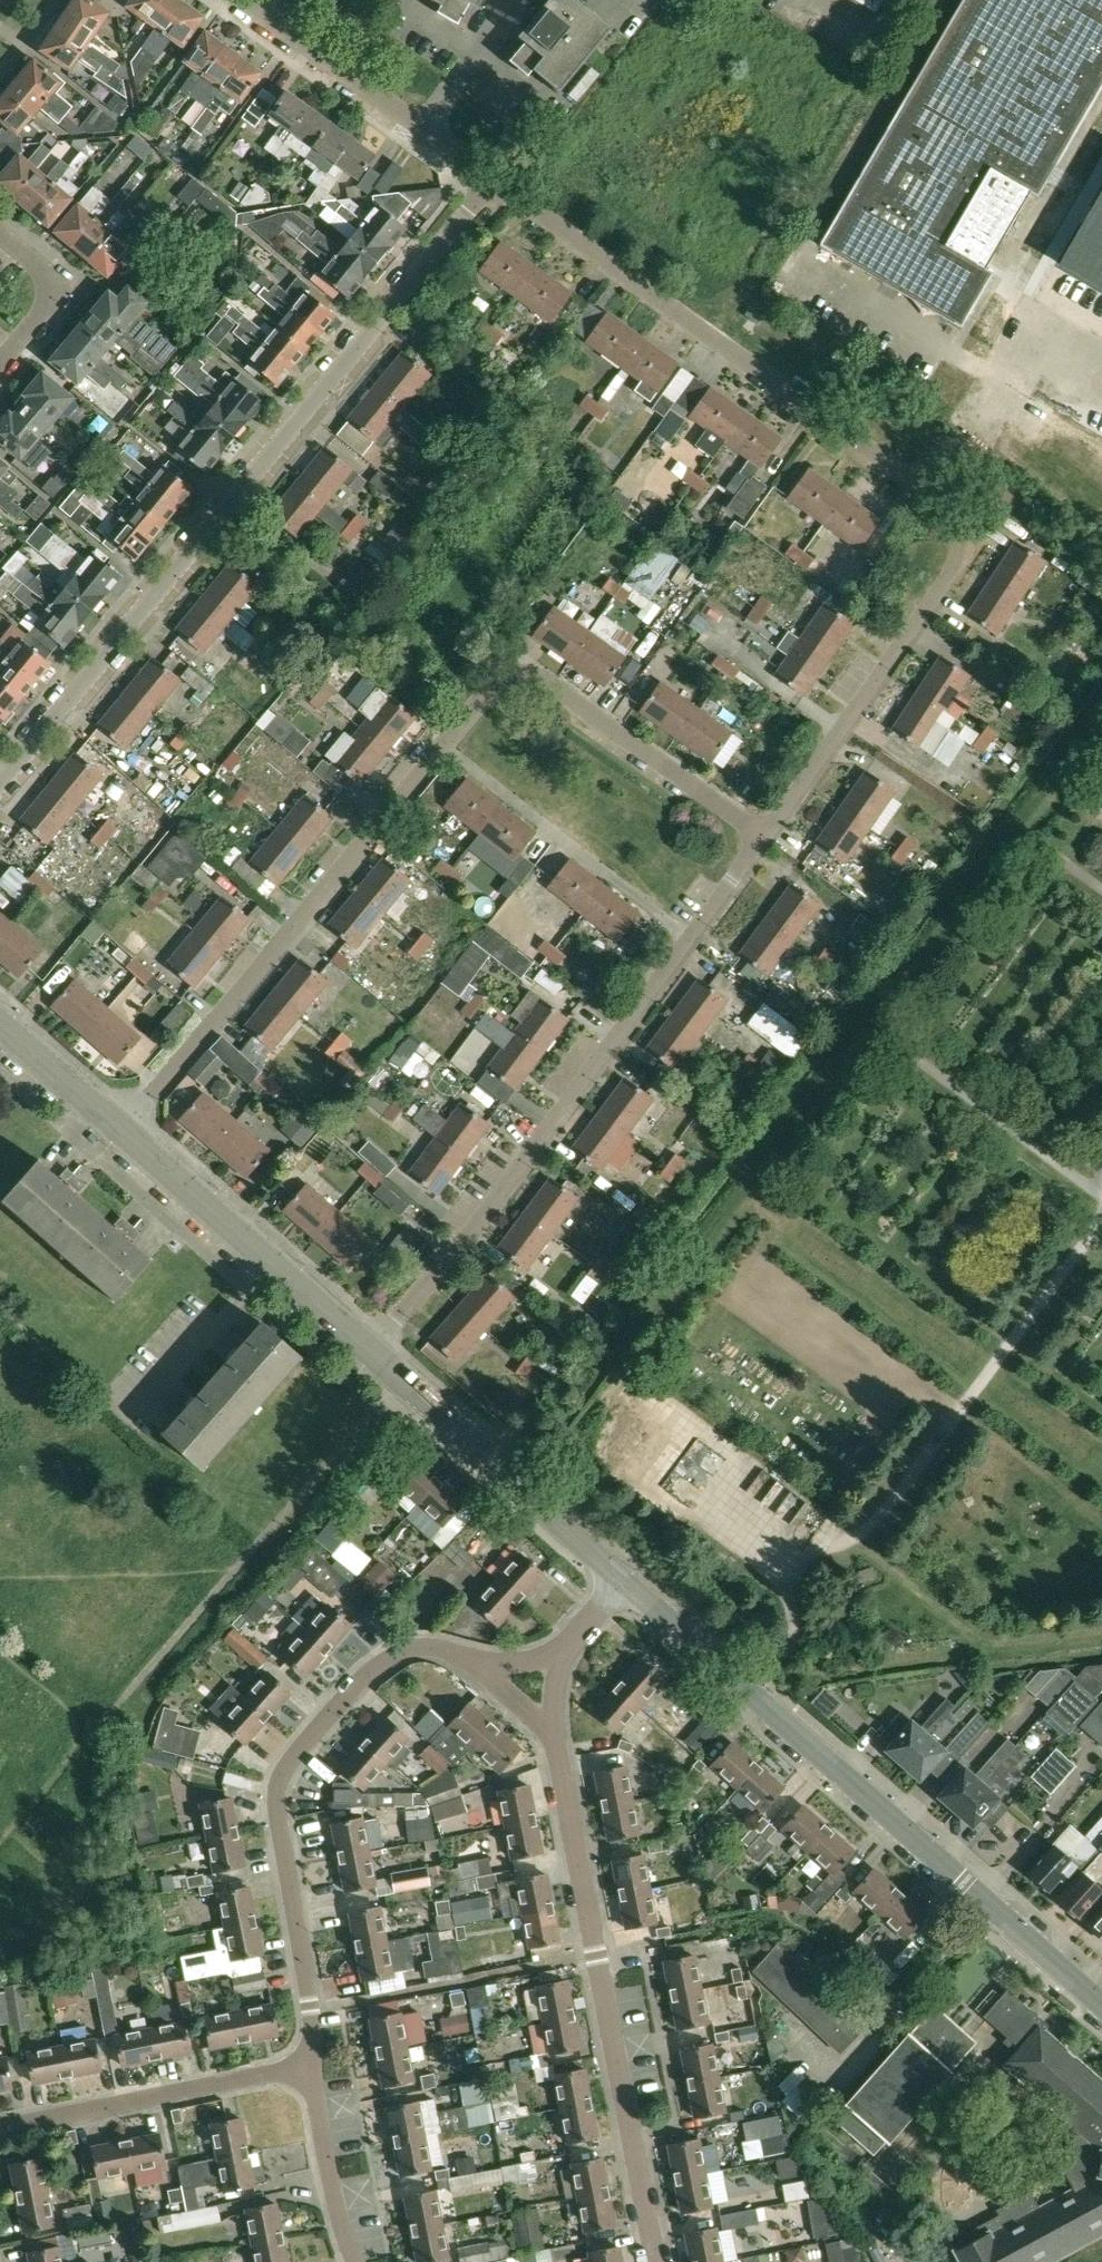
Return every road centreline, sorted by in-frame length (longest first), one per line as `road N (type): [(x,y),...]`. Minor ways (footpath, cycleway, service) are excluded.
road 1 (residential): [(761,840),(955,566),(953,520),(494,181)]
road 2 (residential): [(0,778),(494,181)]
road 3 (residential): [(370,1349),(457,1248),(761,840)]
road 4 (tertiary): [(1101,2006),(626,1579)]
road 5 (residential): [(119,1128),(513,661)]
road 6 (residential): [(656,2261),(554,1740)]
road 7 (residential): [(309,2068),(313,2013),(275,1813),(281,1778),(376,1668),(406,1653),(450,1656)]
road 8 (tertiary): [(626,1579),(370,1349)]
road 9 (tertiary): [(370,1349),(119,1128)]
road 10 (residential): [(0,2129),(309,2068)]
road 11 (residential): [(494,181),(243,0)]
road 12 (residential): [(761,840),(531,666),(513,661)]
road 13 (residential): [(351,2261),(309,2068)]
road 14 (residential): [(0,369),(51,312),(55,292),(0,236)]
road 15 (tertiary): [(119,1128),(0,1021)]
road 16 (residential): [(450,1656),(554,1740)]

